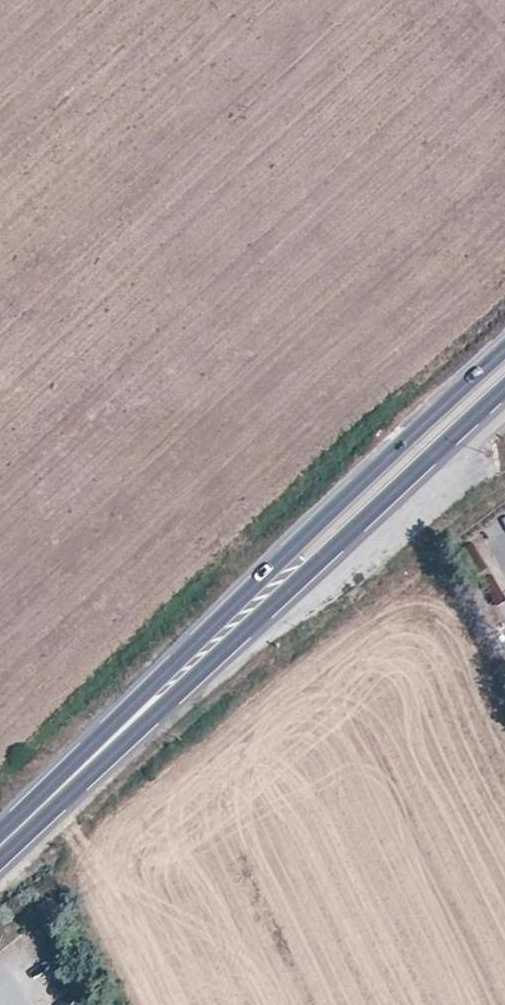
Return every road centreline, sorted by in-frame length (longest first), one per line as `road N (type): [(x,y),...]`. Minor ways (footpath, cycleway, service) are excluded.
road 1 (primary): [(504,355),(155,679),(46,802)]
road 2 (primary): [(46,802),(175,698),(504,385)]

